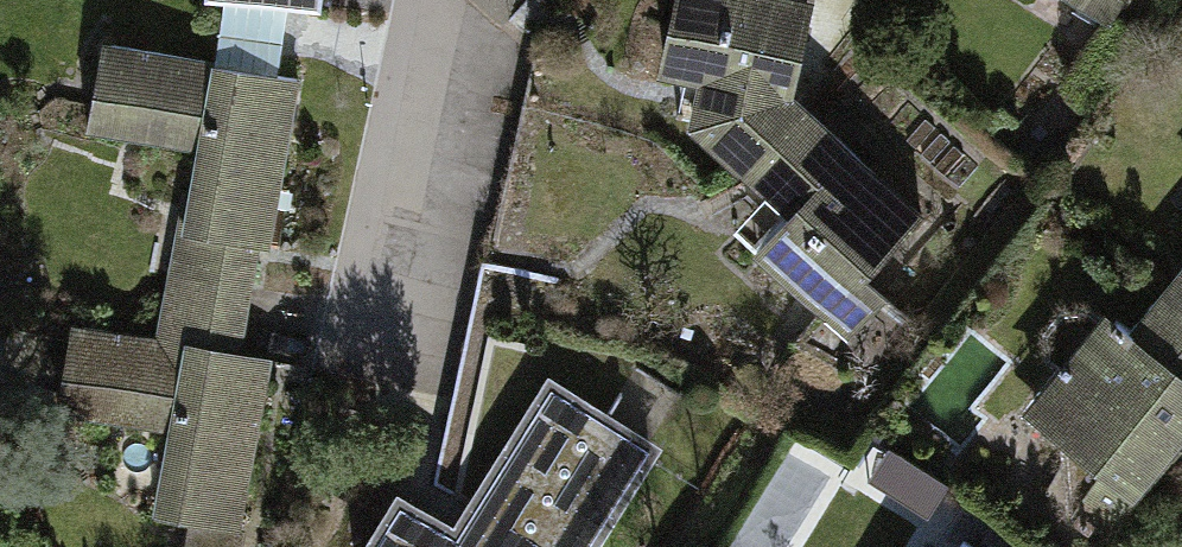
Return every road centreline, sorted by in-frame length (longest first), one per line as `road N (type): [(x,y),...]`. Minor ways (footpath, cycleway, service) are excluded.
road 1 (residential): [(430,0),(350,358)]

